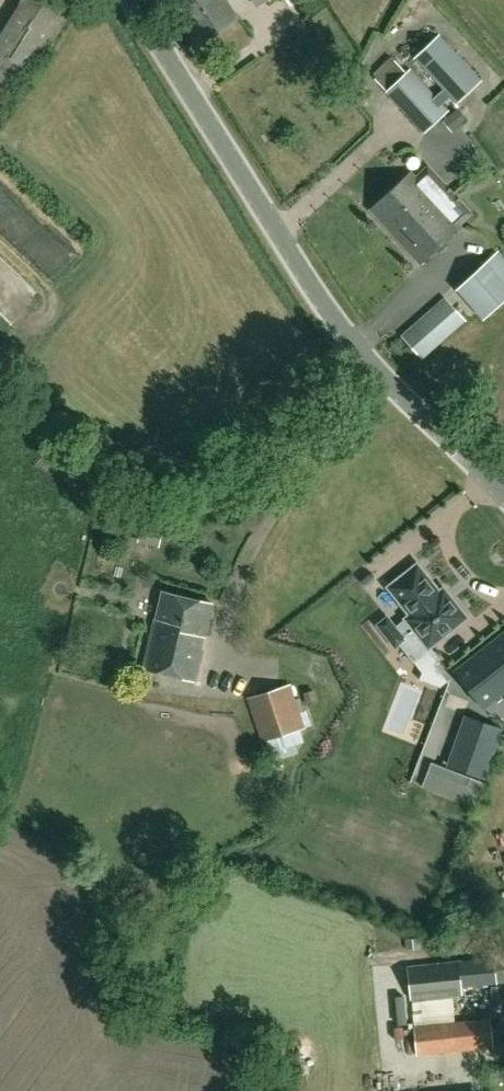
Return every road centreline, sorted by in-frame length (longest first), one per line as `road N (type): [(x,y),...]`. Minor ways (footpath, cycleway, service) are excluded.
road 1 (unclassified): [(503,495),(366,359),(133,0)]

